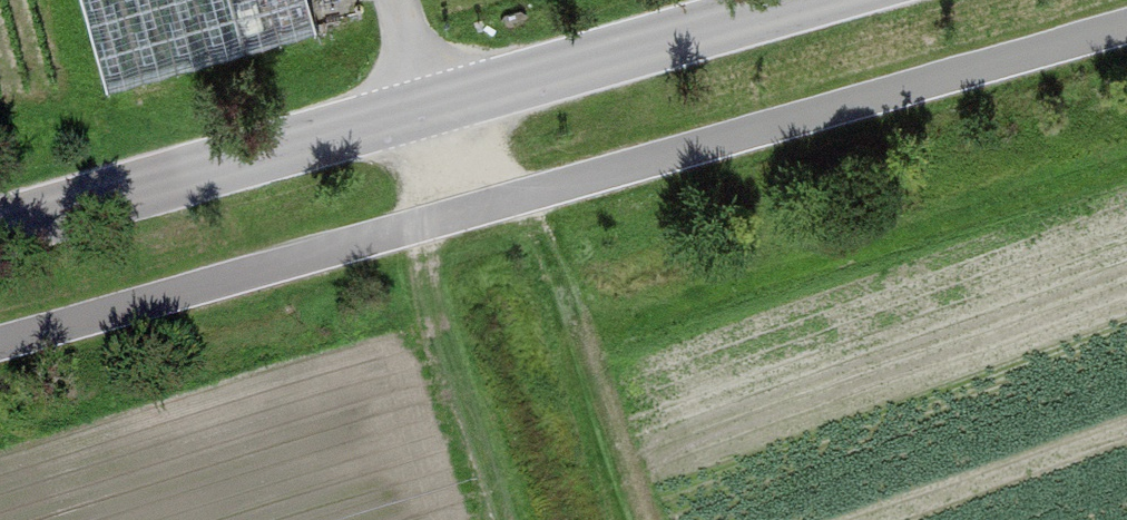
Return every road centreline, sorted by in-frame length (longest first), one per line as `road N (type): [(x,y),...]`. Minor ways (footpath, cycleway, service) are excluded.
road 1 (tertiary): [(0,232),(829,0)]
road 2 (track): [(428,112),(536,230),(636,519)]
road 3 (track): [(428,112),(425,285),(511,519)]

